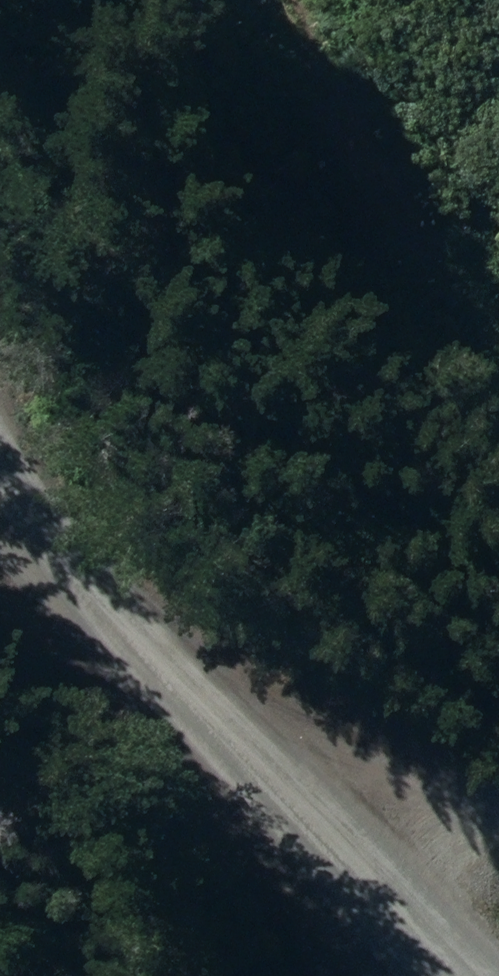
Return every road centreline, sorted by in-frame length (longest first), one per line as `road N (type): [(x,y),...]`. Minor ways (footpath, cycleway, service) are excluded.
road 1 (unclassified): [(471,975),(85,554),(0,421)]
road 2 (track): [(498,321),(328,87),(286,0)]
road 3 (track): [(280,762),(498,799)]

